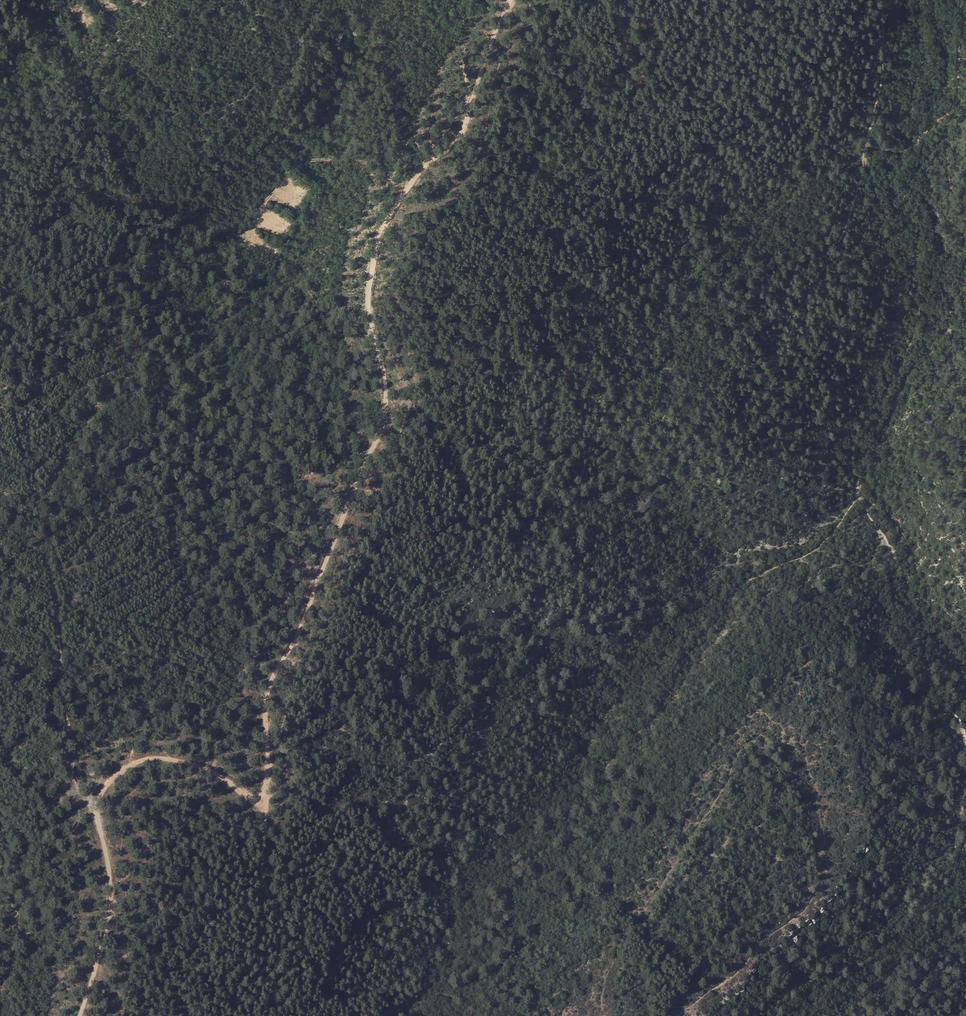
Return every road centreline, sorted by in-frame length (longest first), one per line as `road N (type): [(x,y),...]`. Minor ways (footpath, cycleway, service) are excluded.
road 1 (track): [(77,1015),(116,888),(93,804),(101,779),(154,756),(216,771),(250,799),(266,791),(271,678),(391,408),(368,307),(371,268),(401,199),(450,142),(515,0)]
road 2 (track): [(868,144),(921,300),(861,489),(896,560),(895,603),(965,736)]
road 3 (track): [(263,1015),(283,934),(261,871),(260,797)]
road 4 (track): [(879,0),(880,74),(868,144)]
road 5 (track): [(960,0),(957,100),(946,118)]
road 6 (track): [(965,794),(949,881),(965,909)]

